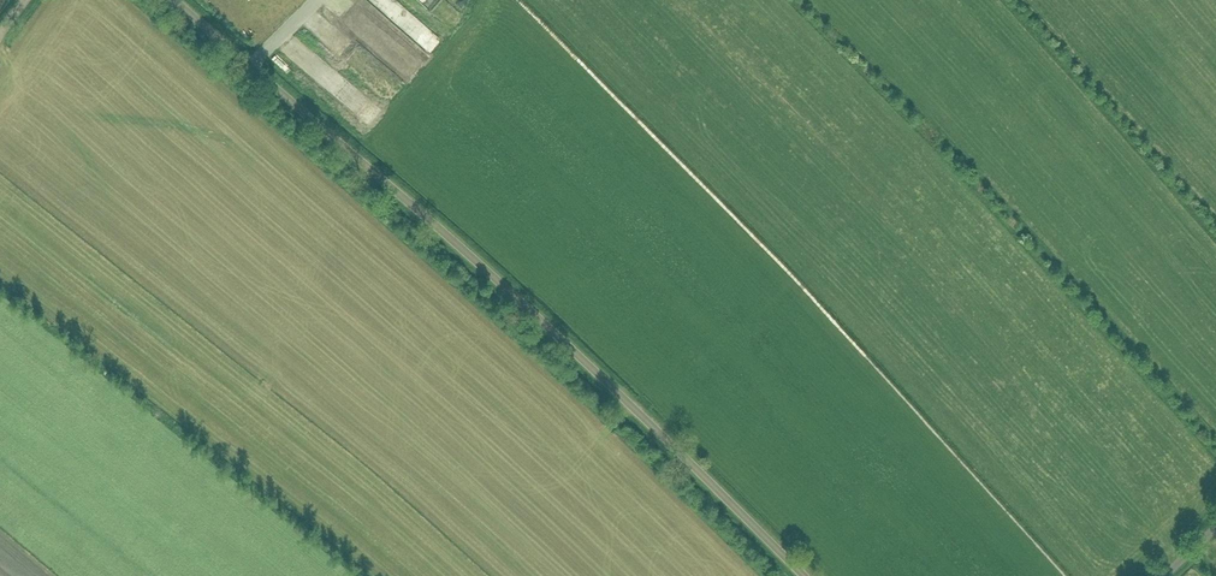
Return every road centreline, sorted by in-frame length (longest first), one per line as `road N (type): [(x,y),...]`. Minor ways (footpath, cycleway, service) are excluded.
road 1 (unclassified): [(805,575),(475,257),(176,0)]

